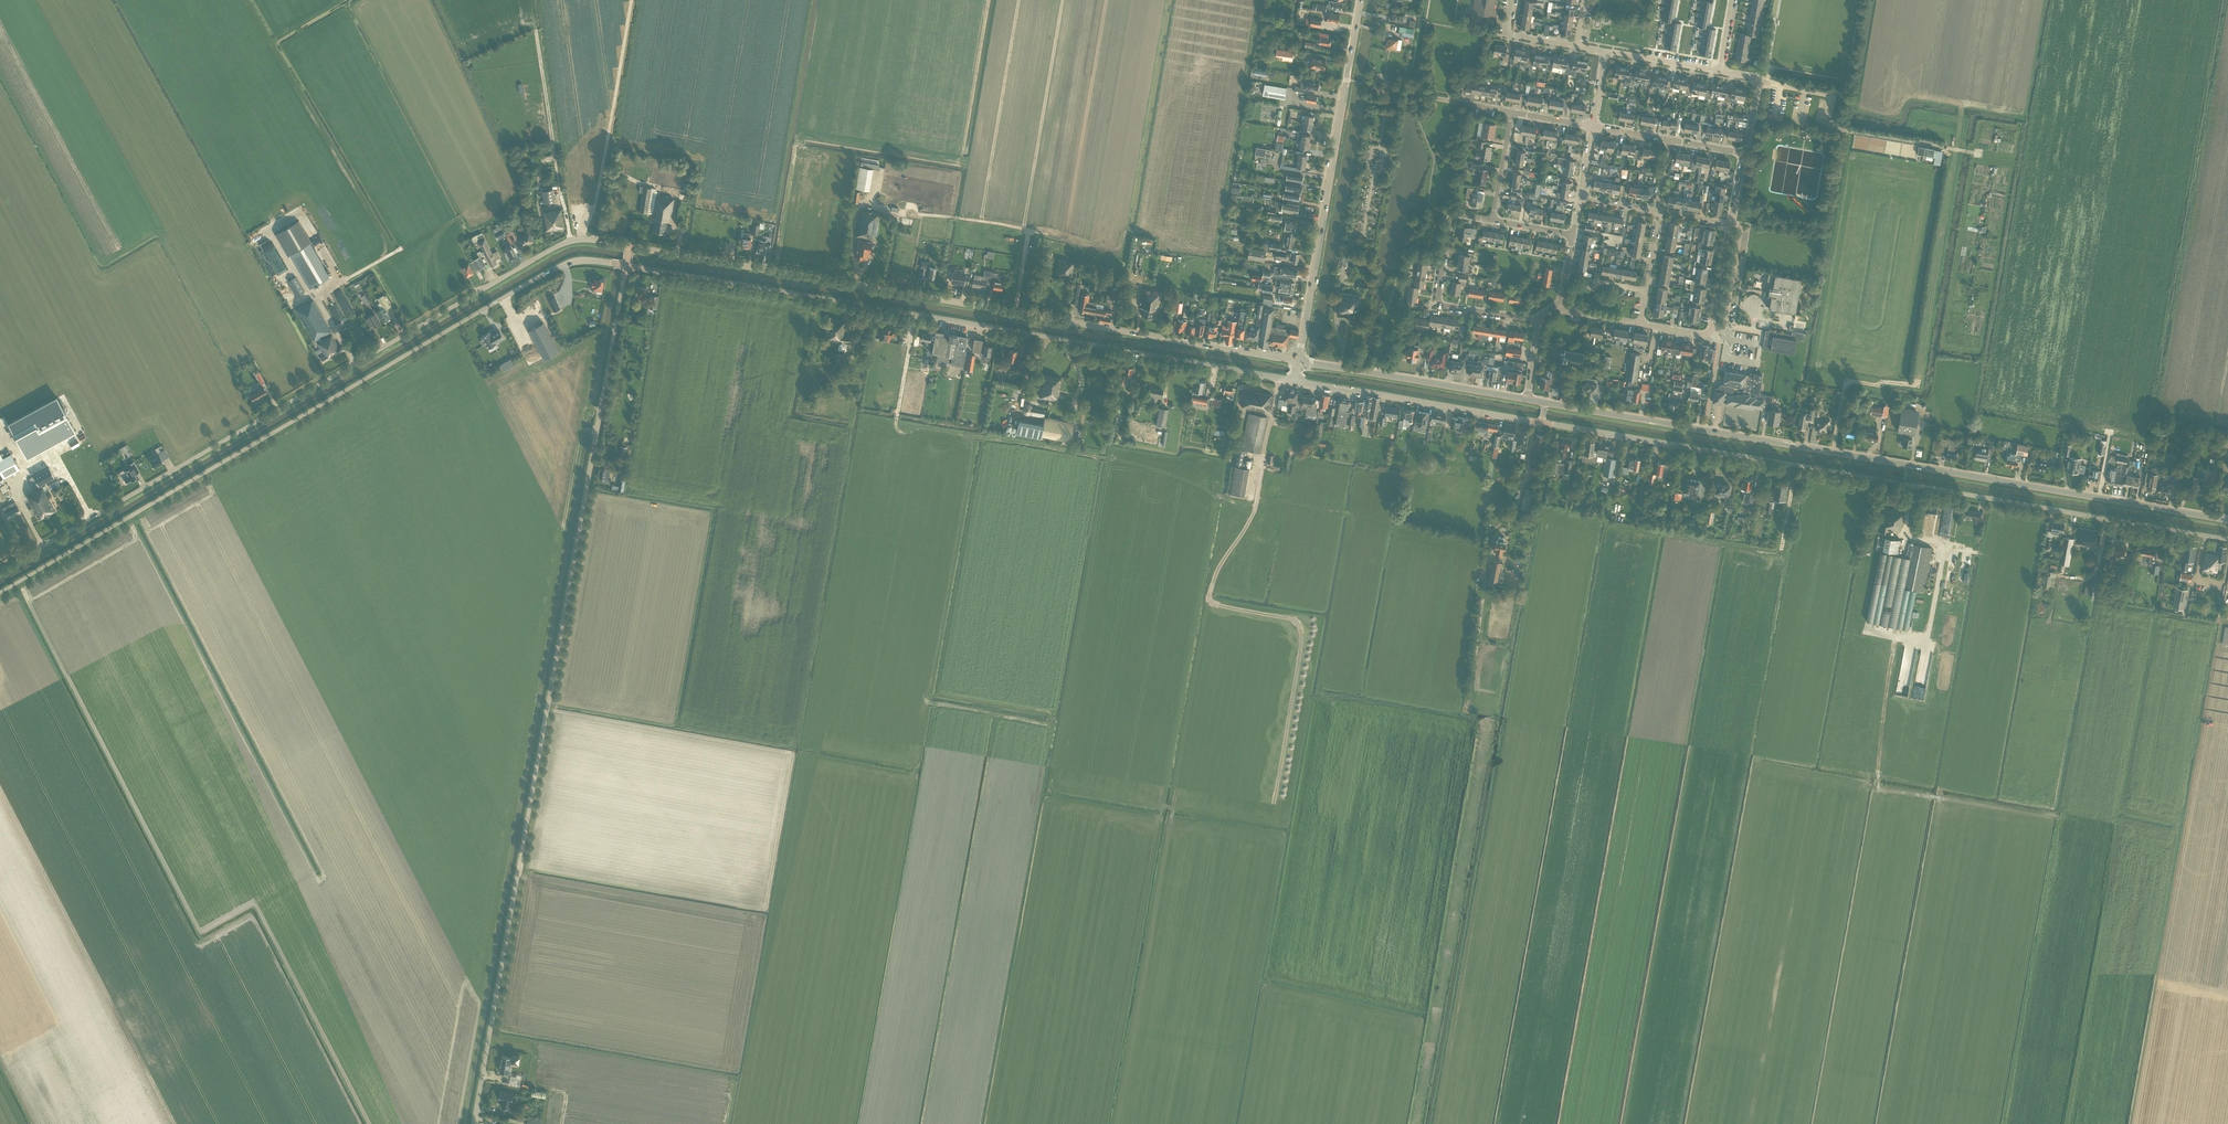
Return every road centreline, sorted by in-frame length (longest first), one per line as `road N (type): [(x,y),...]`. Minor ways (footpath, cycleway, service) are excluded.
road 1 (unclassified): [(472,1123),(627,265)]
road 2 (unclassified): [(630,246),(584,239),(556,247),(0,572)]
road 3 (unclassified): [(0,594),(545,273),(577,261),(627,265)]
road 4 (unclassified): [(2227,540),(1542,422)]
road 5 (tertiary): [(2227,521),(1545,403)]
road 6 (unclassified): [(627,265),(1296,381)]
road 7 (tertiary): [(1299,361),(630,246)]
road 8 (tertiary): [(1299,361),(1360,0)]
road 9 (unclassified): [(1542,422),(1296,381)]
road 10 (tertiary): [(1527,399),(1299,361)]
road 11 (residential): [(1540,320),(1441,305),(1453,213)]
road 12 (residential): [(1512,112),(1389,87)]
road 13 (residential): [(1731,223),(1741,231),(1725,326),(1712,328)]

